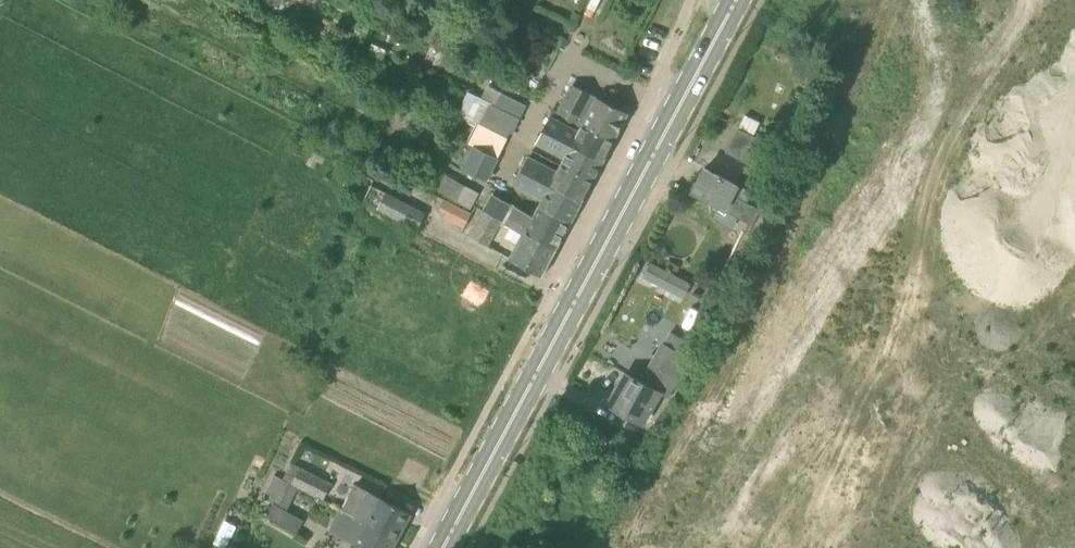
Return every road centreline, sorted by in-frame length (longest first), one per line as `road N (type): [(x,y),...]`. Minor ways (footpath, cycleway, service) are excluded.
road 1 (secondary): [(443,547),(736,0)]

